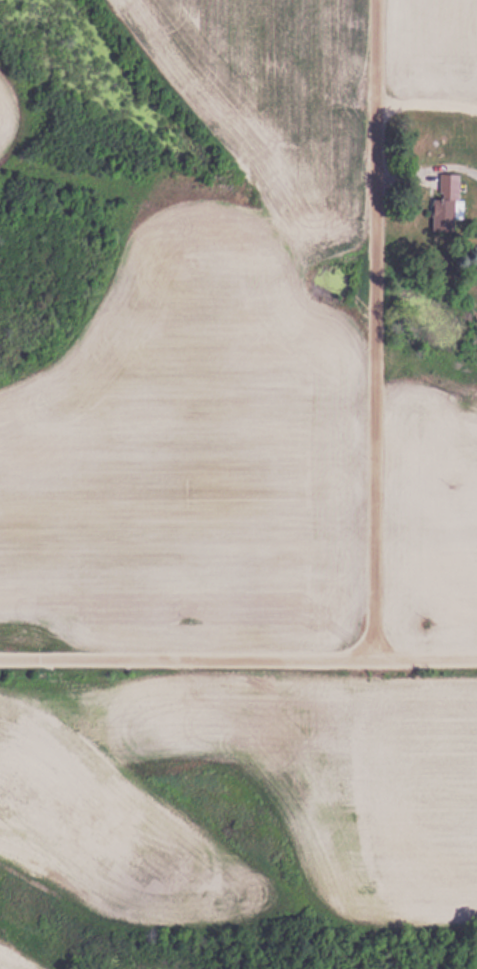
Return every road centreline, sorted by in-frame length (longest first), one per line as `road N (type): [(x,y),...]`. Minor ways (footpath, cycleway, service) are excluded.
road 1 (residential): [(370,660),(372,0)]
road 2 (residential): [(370,660),(0,660)]

